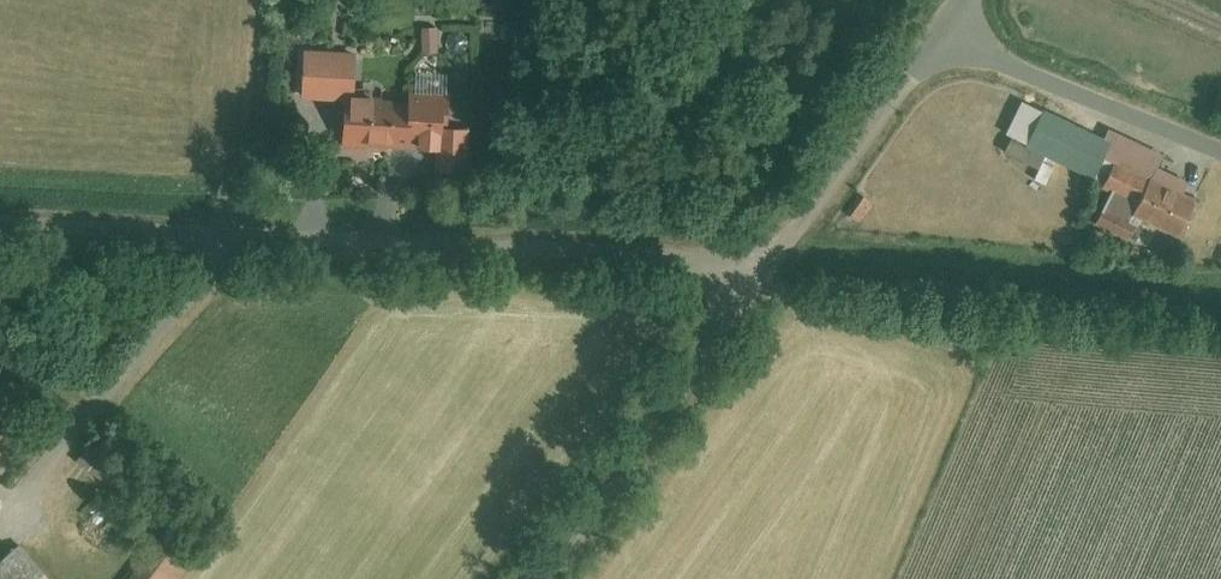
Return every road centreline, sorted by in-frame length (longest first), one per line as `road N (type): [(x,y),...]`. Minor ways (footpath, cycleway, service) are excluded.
road 1 (unclassified): [(762,272),(0,212)]
road 2 (unclassified): [(545,578),(762,272)]
road 3 (unclassified): [(936,39),(1220,142)]
road 4 (unclassified): [(762,272),(936,39)]

